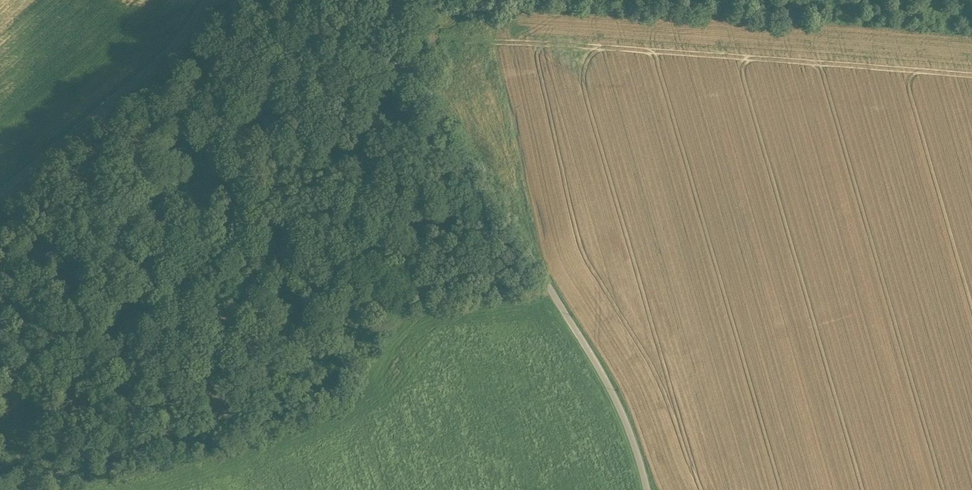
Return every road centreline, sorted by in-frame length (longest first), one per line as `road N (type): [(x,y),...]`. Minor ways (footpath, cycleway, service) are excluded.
road 1 (track): [(648,489),(624,407),(414,74),(230,0)]
road 2 (tertiary): [(0,196),(168,55),(208,0)]

